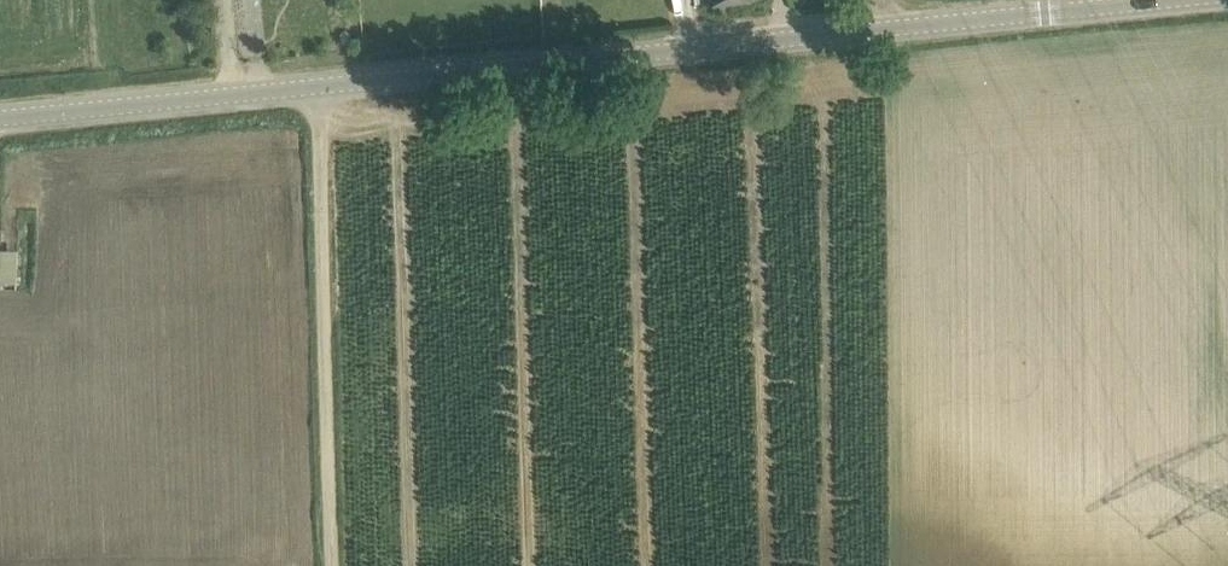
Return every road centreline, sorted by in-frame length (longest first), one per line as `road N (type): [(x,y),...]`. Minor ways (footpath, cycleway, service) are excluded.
road 1 (unclassified): [(320,86),(1165,0)]
road 2 (unclassified): [(330,565),(320,86)]
road 3 (unclassified): [(0,118),(320,86)]

